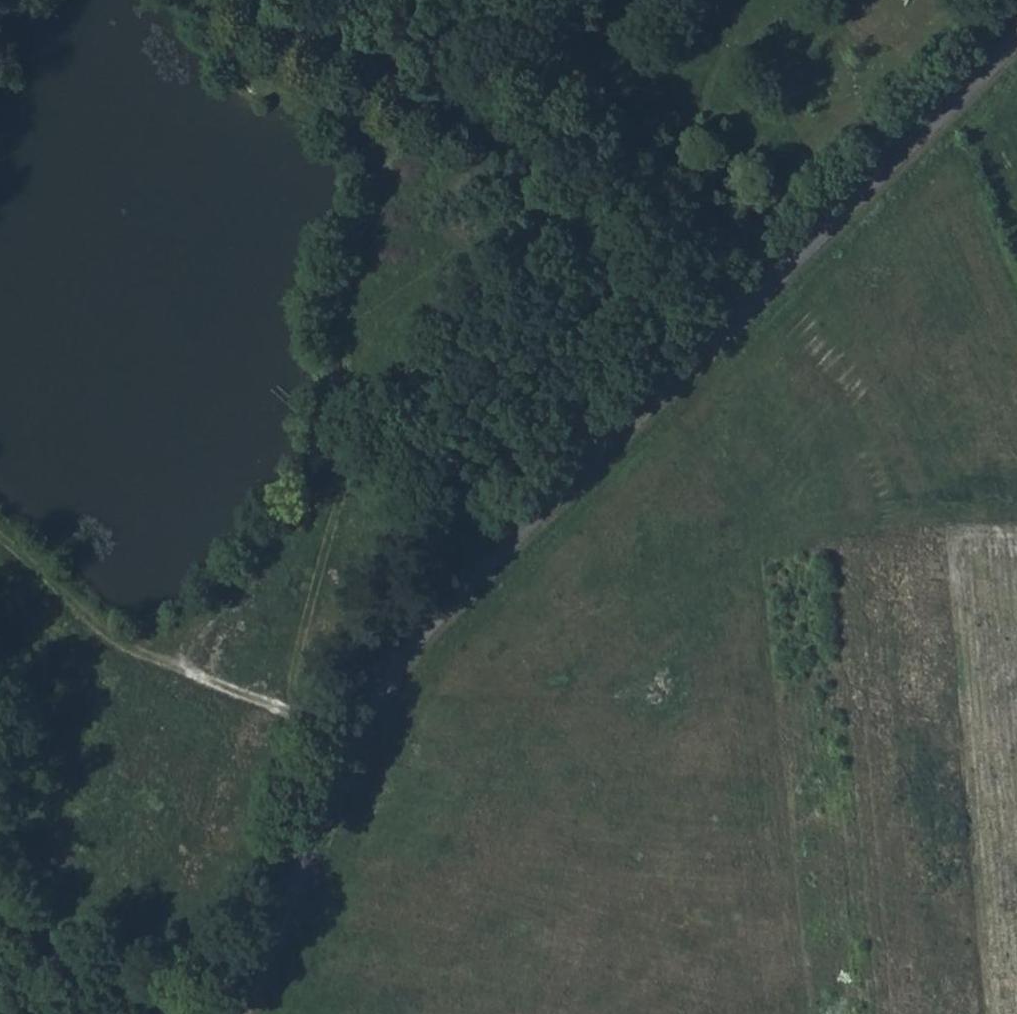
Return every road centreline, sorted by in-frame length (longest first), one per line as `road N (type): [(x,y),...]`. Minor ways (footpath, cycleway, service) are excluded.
road 1 (unclassified): [(1016,43),(443,611),(399,665),(332,793),(244,1013)]
road 2 (track): [(361,731),(197,675),(189,652),(197,621),(343,464)]
road 3 (track): [(197,675),(106,631),(0,537)]

